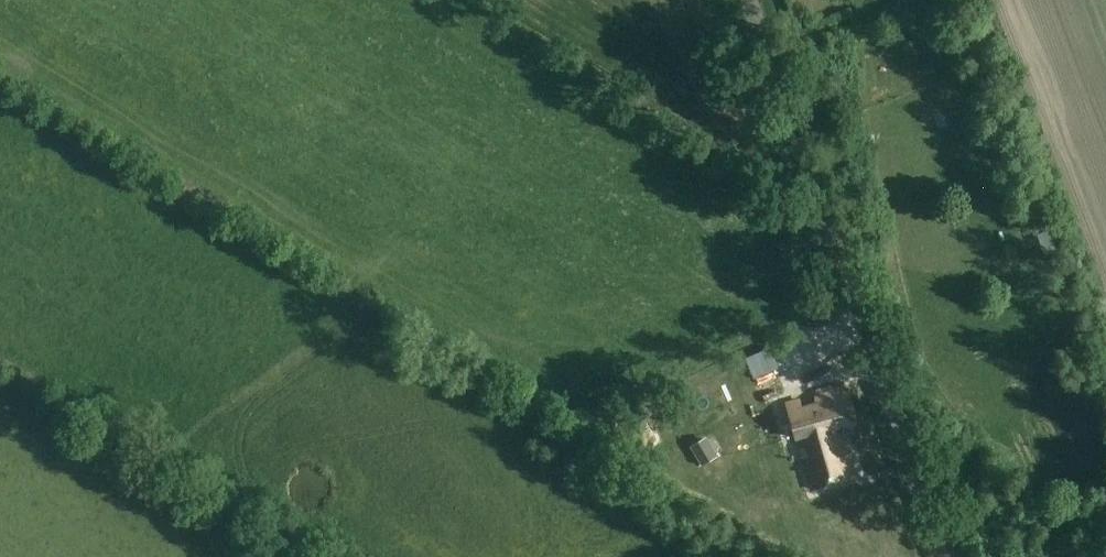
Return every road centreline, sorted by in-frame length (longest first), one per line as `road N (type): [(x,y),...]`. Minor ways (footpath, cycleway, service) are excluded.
road 1 (unclassified): [(947,556),(753,0)]

